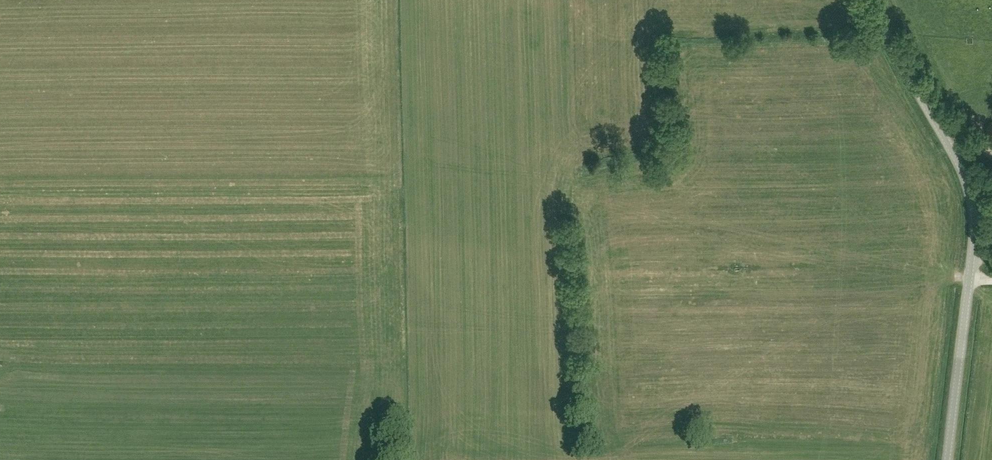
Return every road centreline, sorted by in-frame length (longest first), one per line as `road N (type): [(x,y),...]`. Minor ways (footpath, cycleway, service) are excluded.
road 1 (tertiary): [(947,459),(970,280),(970,201),(876,0)]

